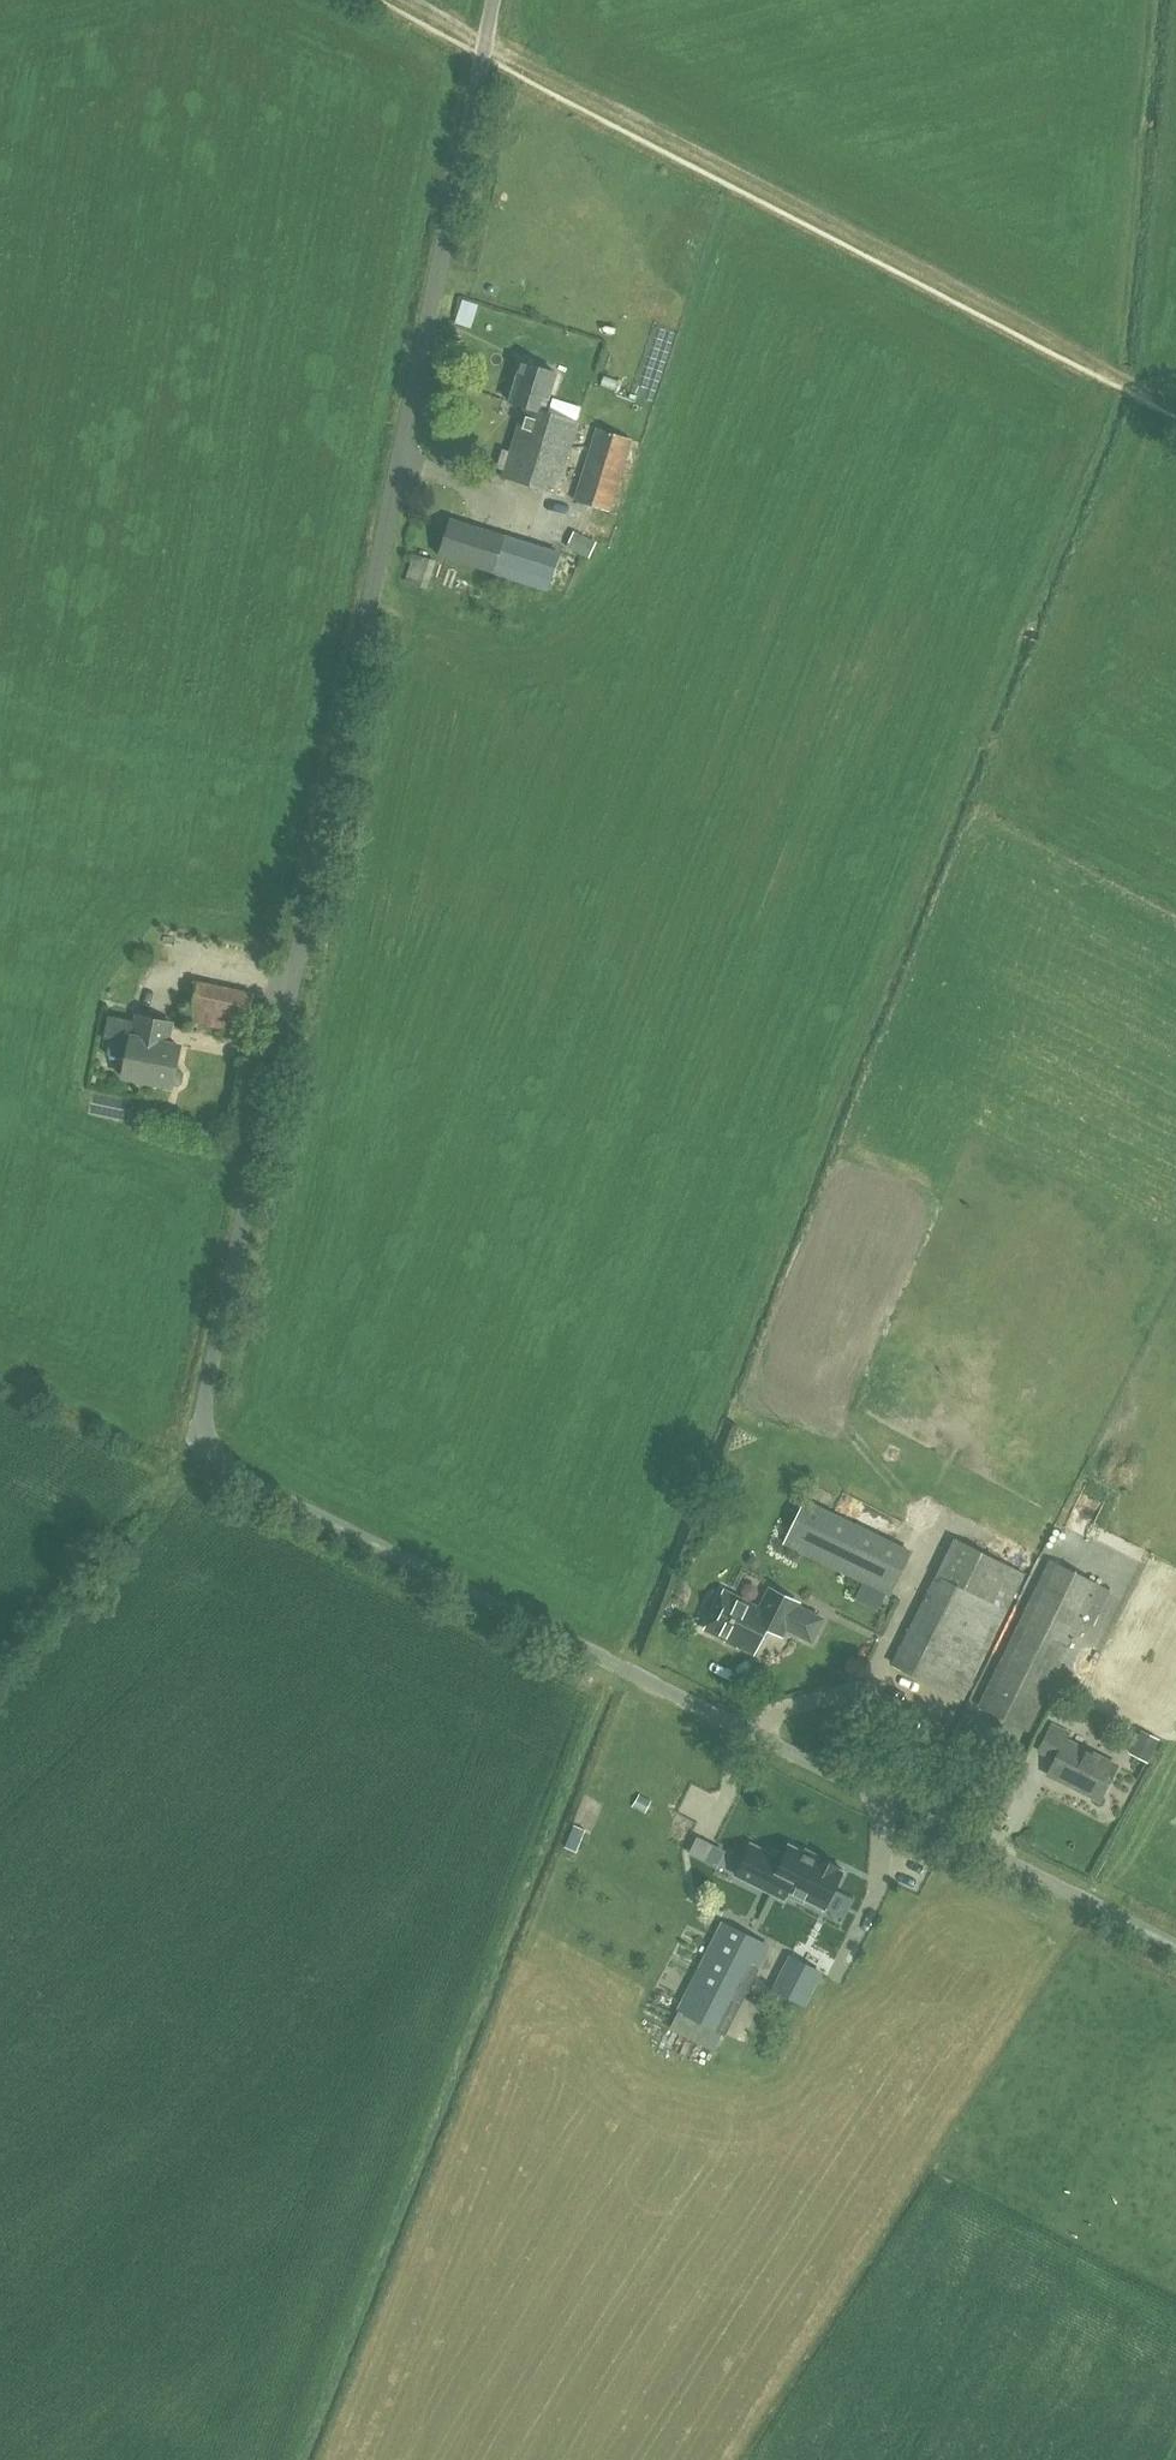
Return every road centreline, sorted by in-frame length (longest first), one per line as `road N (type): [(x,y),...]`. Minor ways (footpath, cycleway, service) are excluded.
road 1 (unclassified): [(206,1444),(202,1423),(492,0)]
road 2 (track): [(1175,1946),(222,1464),(206,1444)]
road 3 (track): [(1175,408),(395,0)]

